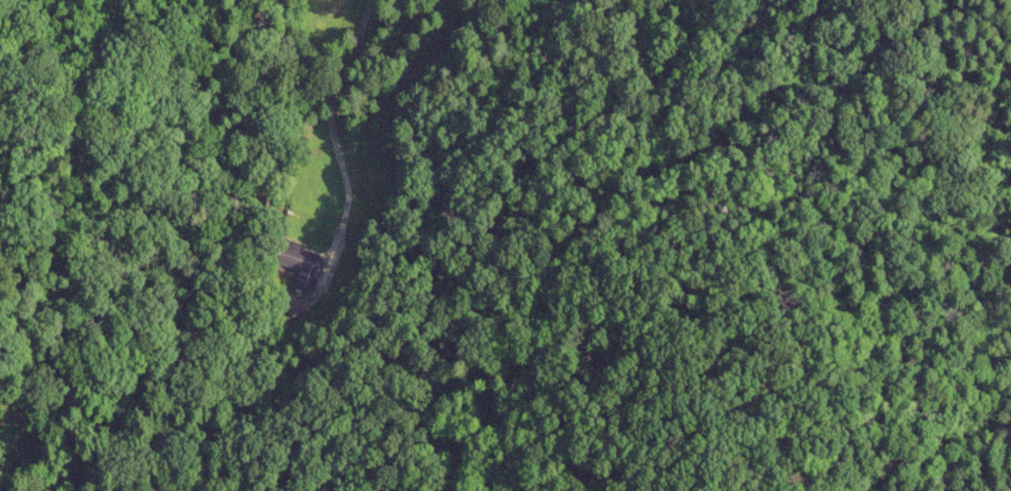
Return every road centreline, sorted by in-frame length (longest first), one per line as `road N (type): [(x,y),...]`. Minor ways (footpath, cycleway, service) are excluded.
road 1 (residential): [(324,284),(349,196),(333,126),(336,76),(369,0)]

